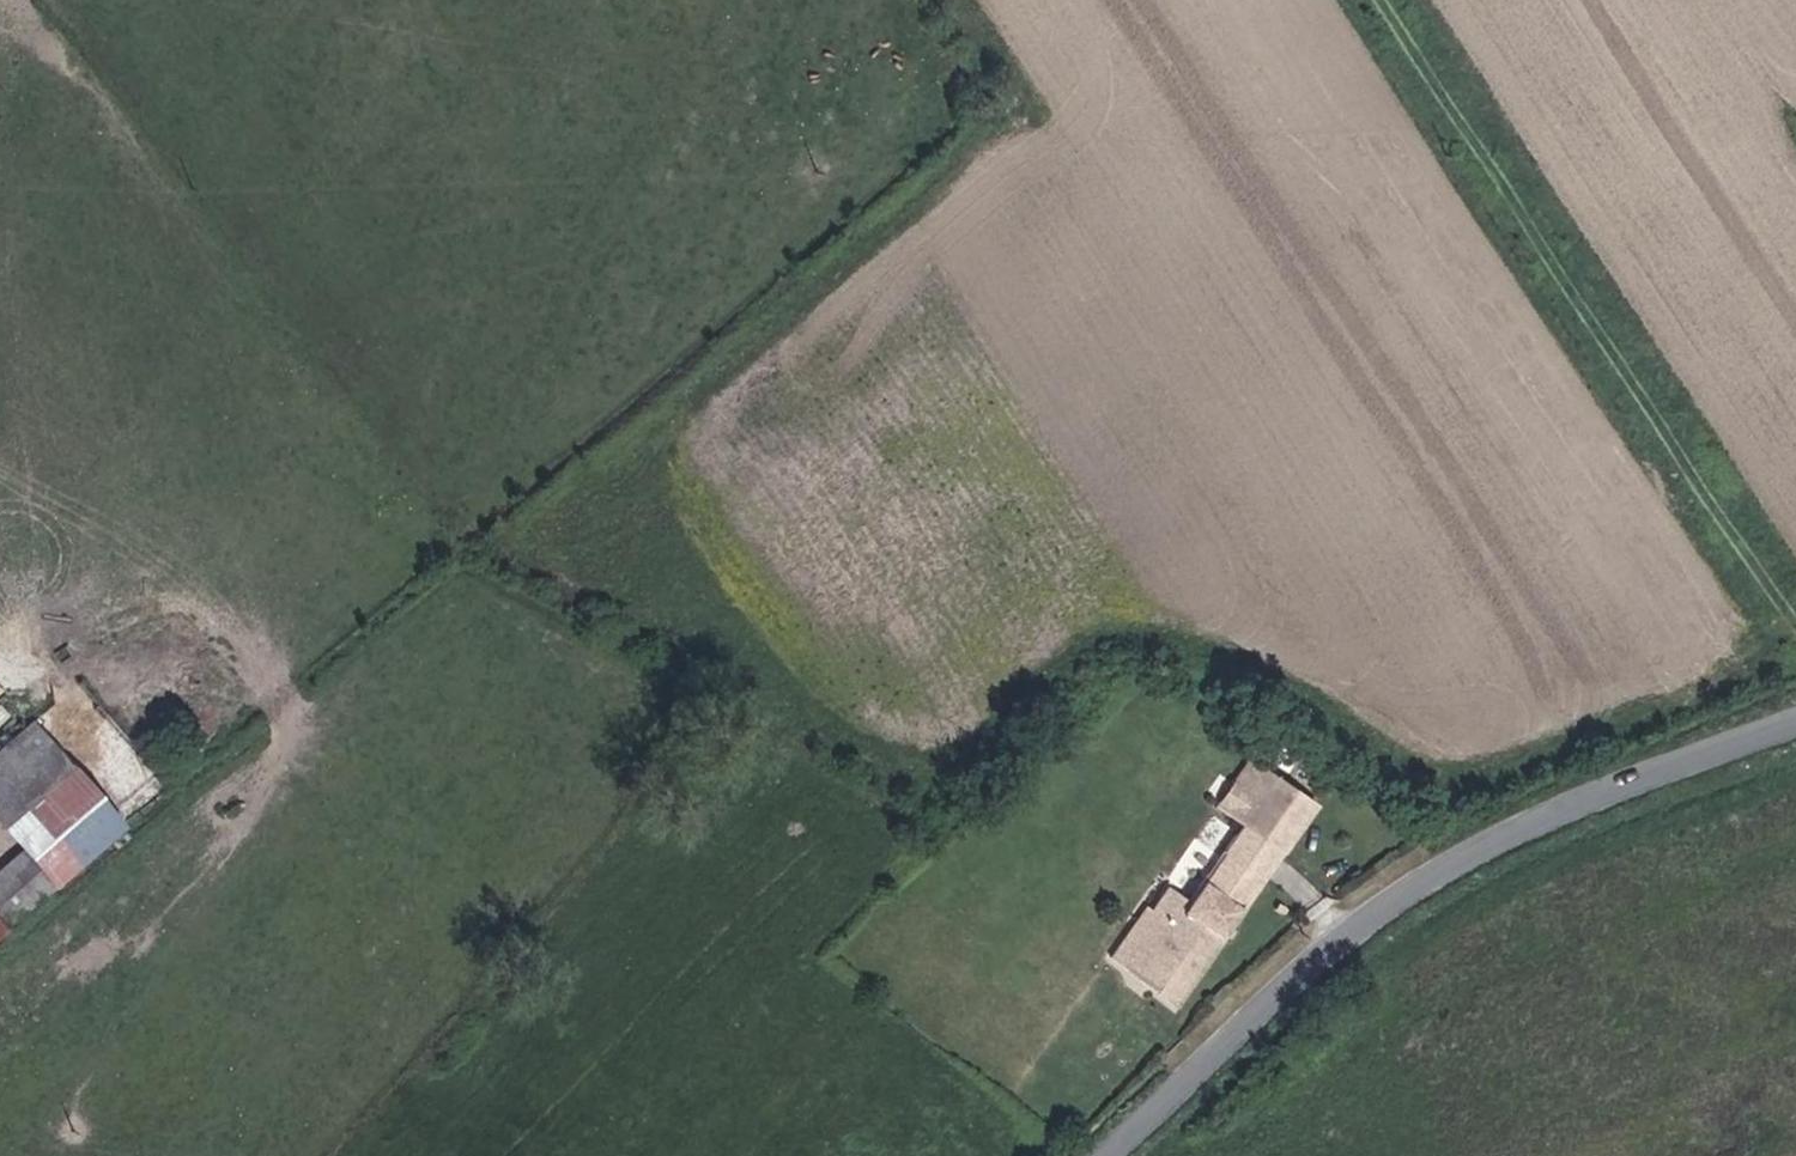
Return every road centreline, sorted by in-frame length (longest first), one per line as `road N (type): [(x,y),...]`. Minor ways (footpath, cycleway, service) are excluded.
road 1 (tertiary): [(1111,1155),(1306,969),(1400,896),(1510,834),(1795,721)]

